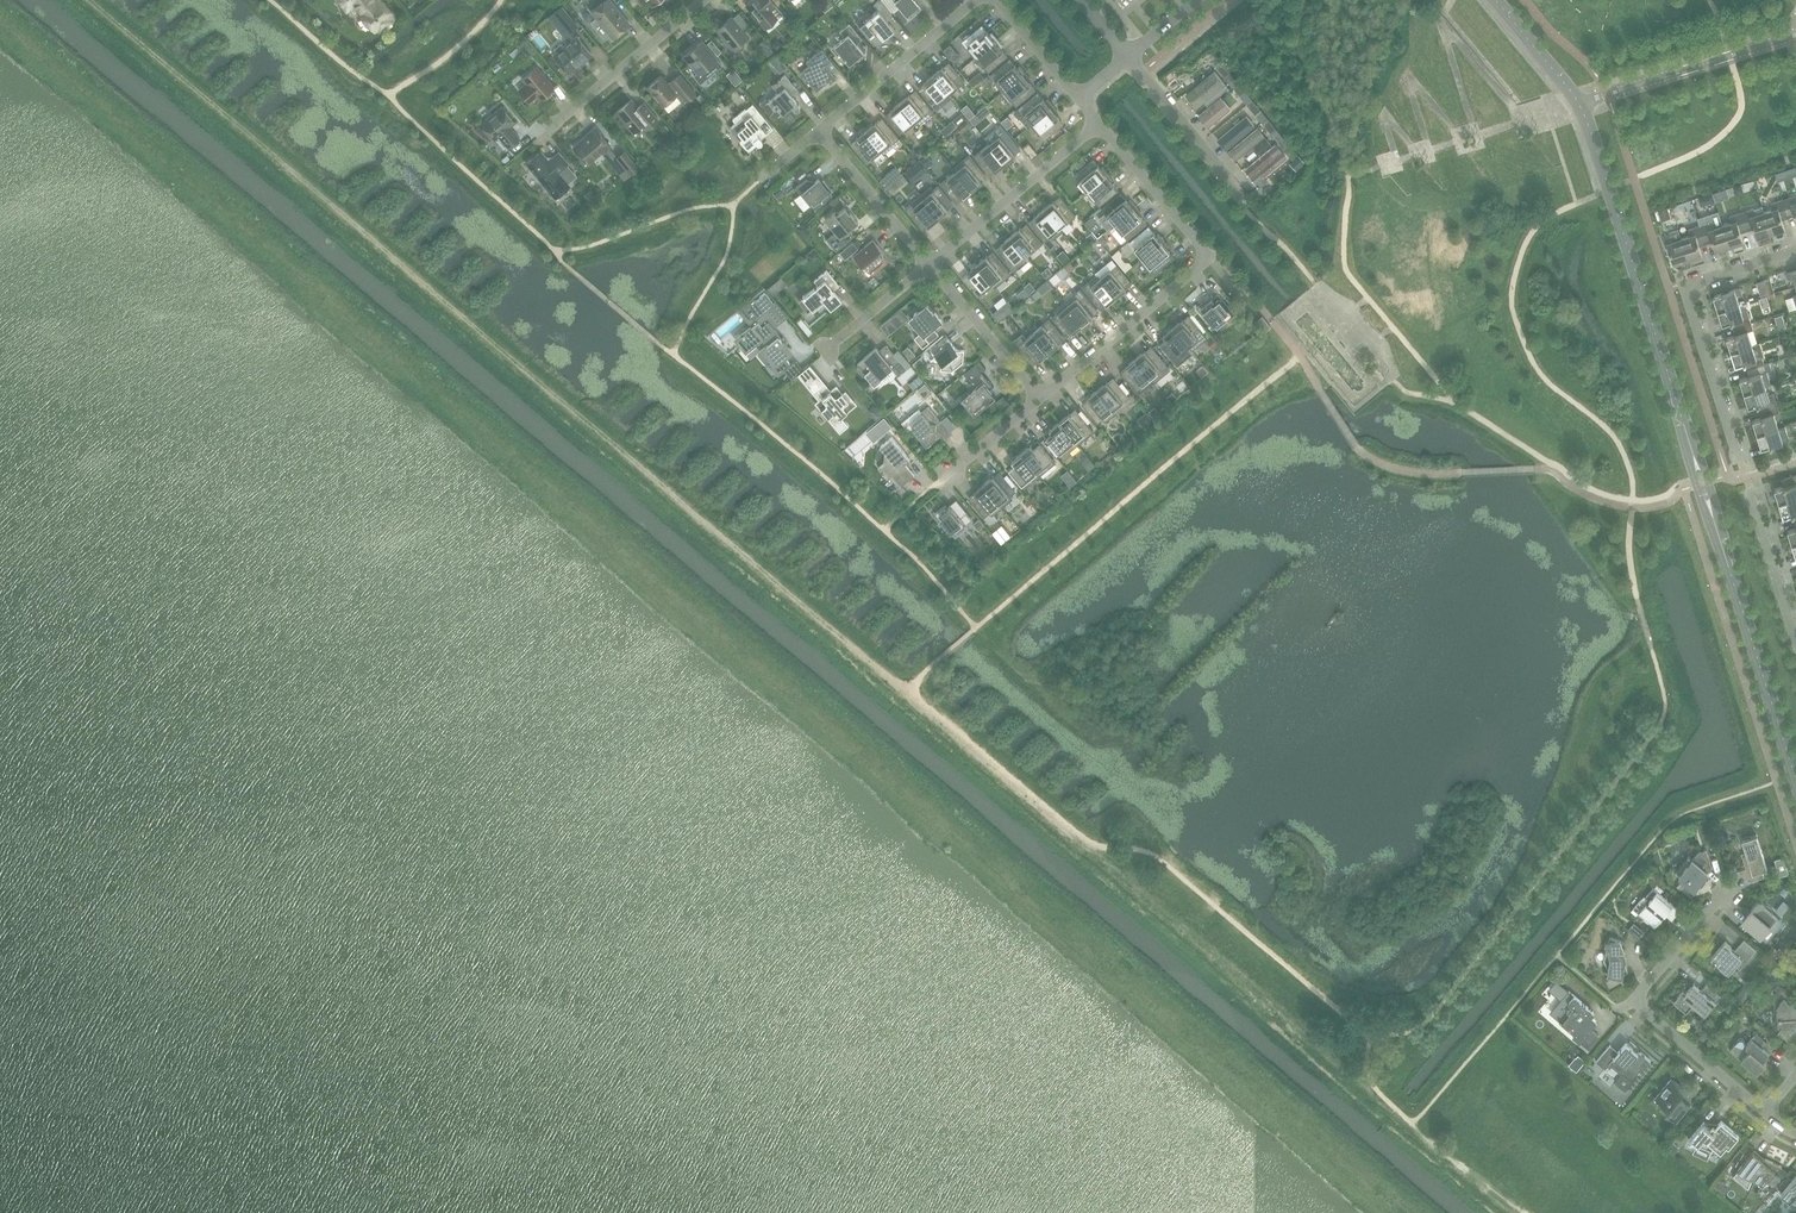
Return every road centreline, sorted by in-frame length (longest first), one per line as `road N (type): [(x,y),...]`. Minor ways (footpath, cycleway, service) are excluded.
road 1 (residential): [(1038,403),(1208,254),(1099,115)]
road 2 (tertiary): [(1691,448),(1579,103)]
road 3 (residential): [(1767,1112),(1639,999),(1728,891)]
road 4 (residential): [(1744,479),(1687,294),(1795,253)]
road 5 (tertiary): [(1715,523),(1795,781)]
road 6 (residential): [(925,263),(1099,115)]
road 7 (residential): [(1579,103),(1795,33)]
road 8 (residential): [(817,132),(977,0)]
road 9 (residential): [(702,0),(545,131)]
road 10 (residential): [(1038,403),(925,263)]
road 11 (residential): [(1245,196),(1128,60)]
road 12 (residential): [(1744,479),(1795,647)]
road 13 (residential): [(925,263),(817,132)]
road 14 (tertiary): [(1579,103),(1495,0)]
road 15 (residential): [(824,346),(925,263)]
road 16 (residential): [(1083,96),(997,0)]
road 17 (residential): [(719,210),(817,132)]

